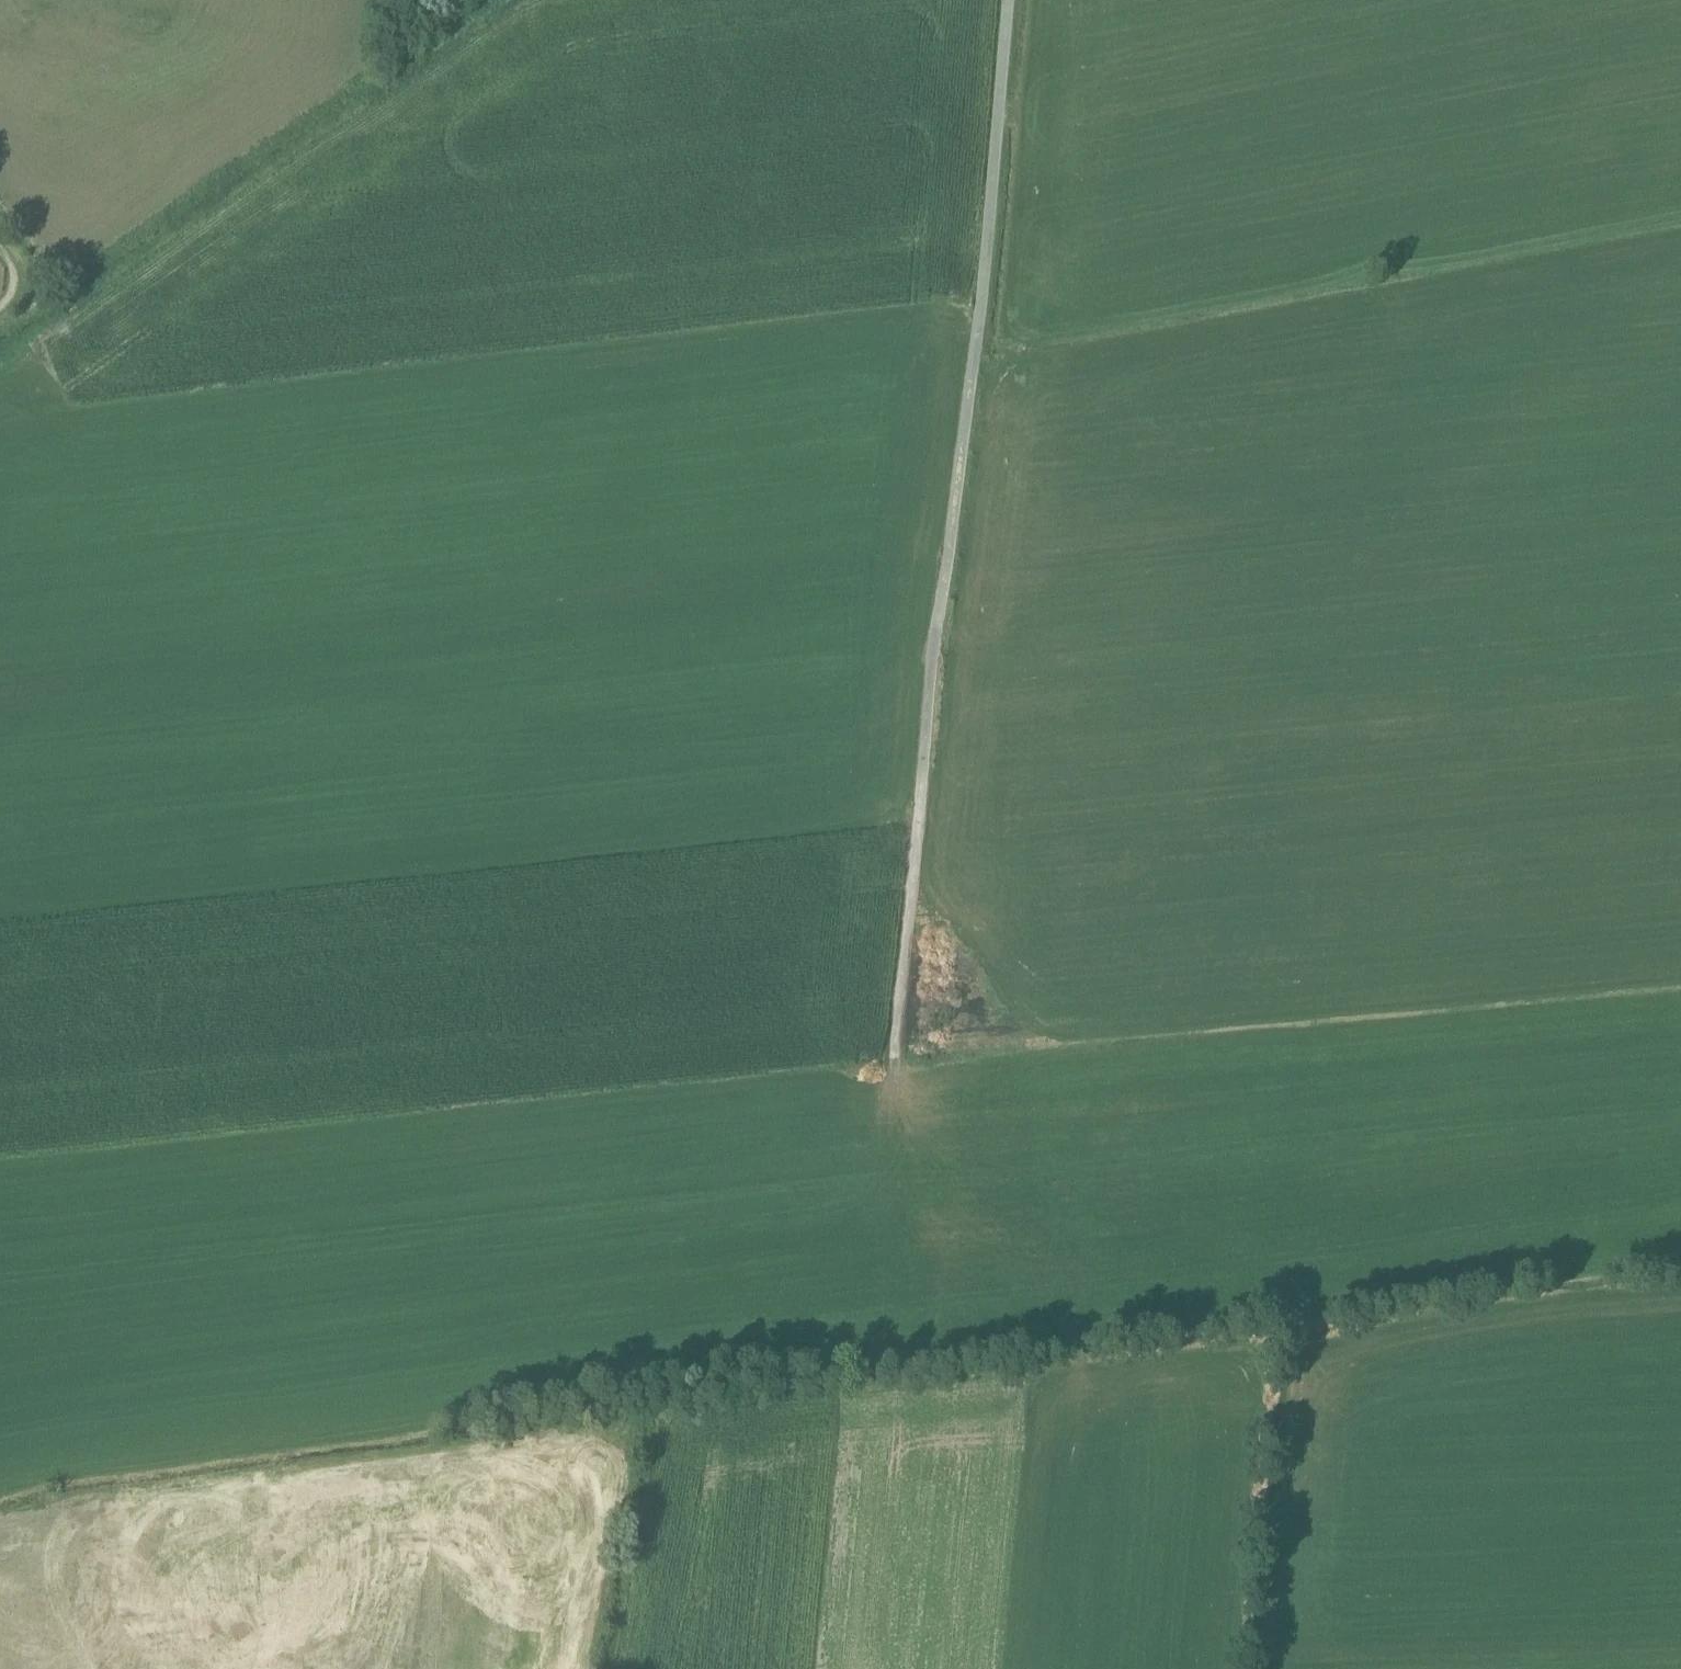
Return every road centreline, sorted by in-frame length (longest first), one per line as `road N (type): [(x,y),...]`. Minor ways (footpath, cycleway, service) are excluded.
road 1 (track): [(890,1094),(936,638),(976,357),(1008,0)]

